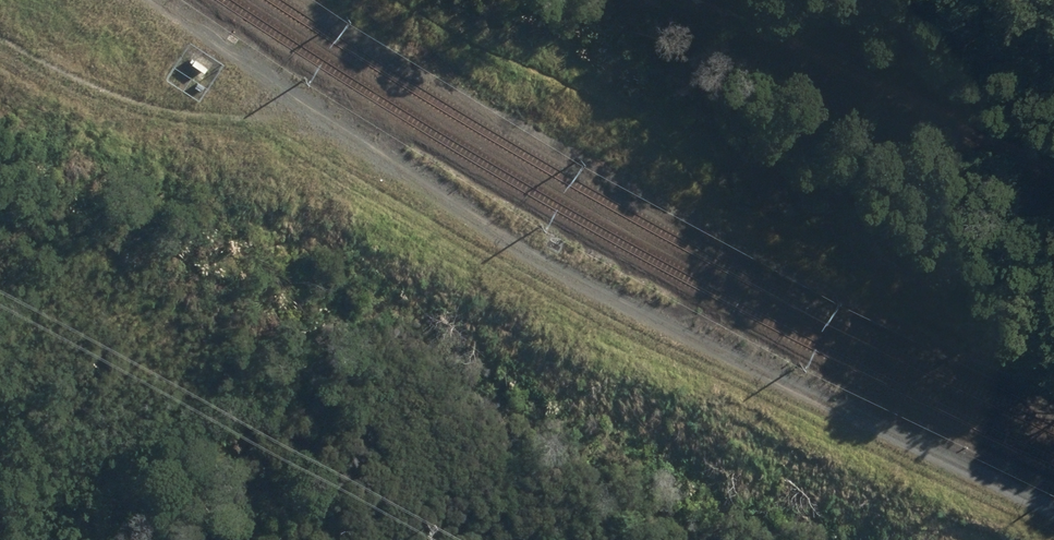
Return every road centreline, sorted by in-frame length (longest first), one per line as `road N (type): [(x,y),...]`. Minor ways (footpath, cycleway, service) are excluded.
road 1 (track): [(1053,503),(812,399),(418,181),(161,0)]
road 2 (track): [(665,0),(737,39),(959,120),(1053,169)]
road 3 (track): [(299,102),(192,116),(0,39)]

